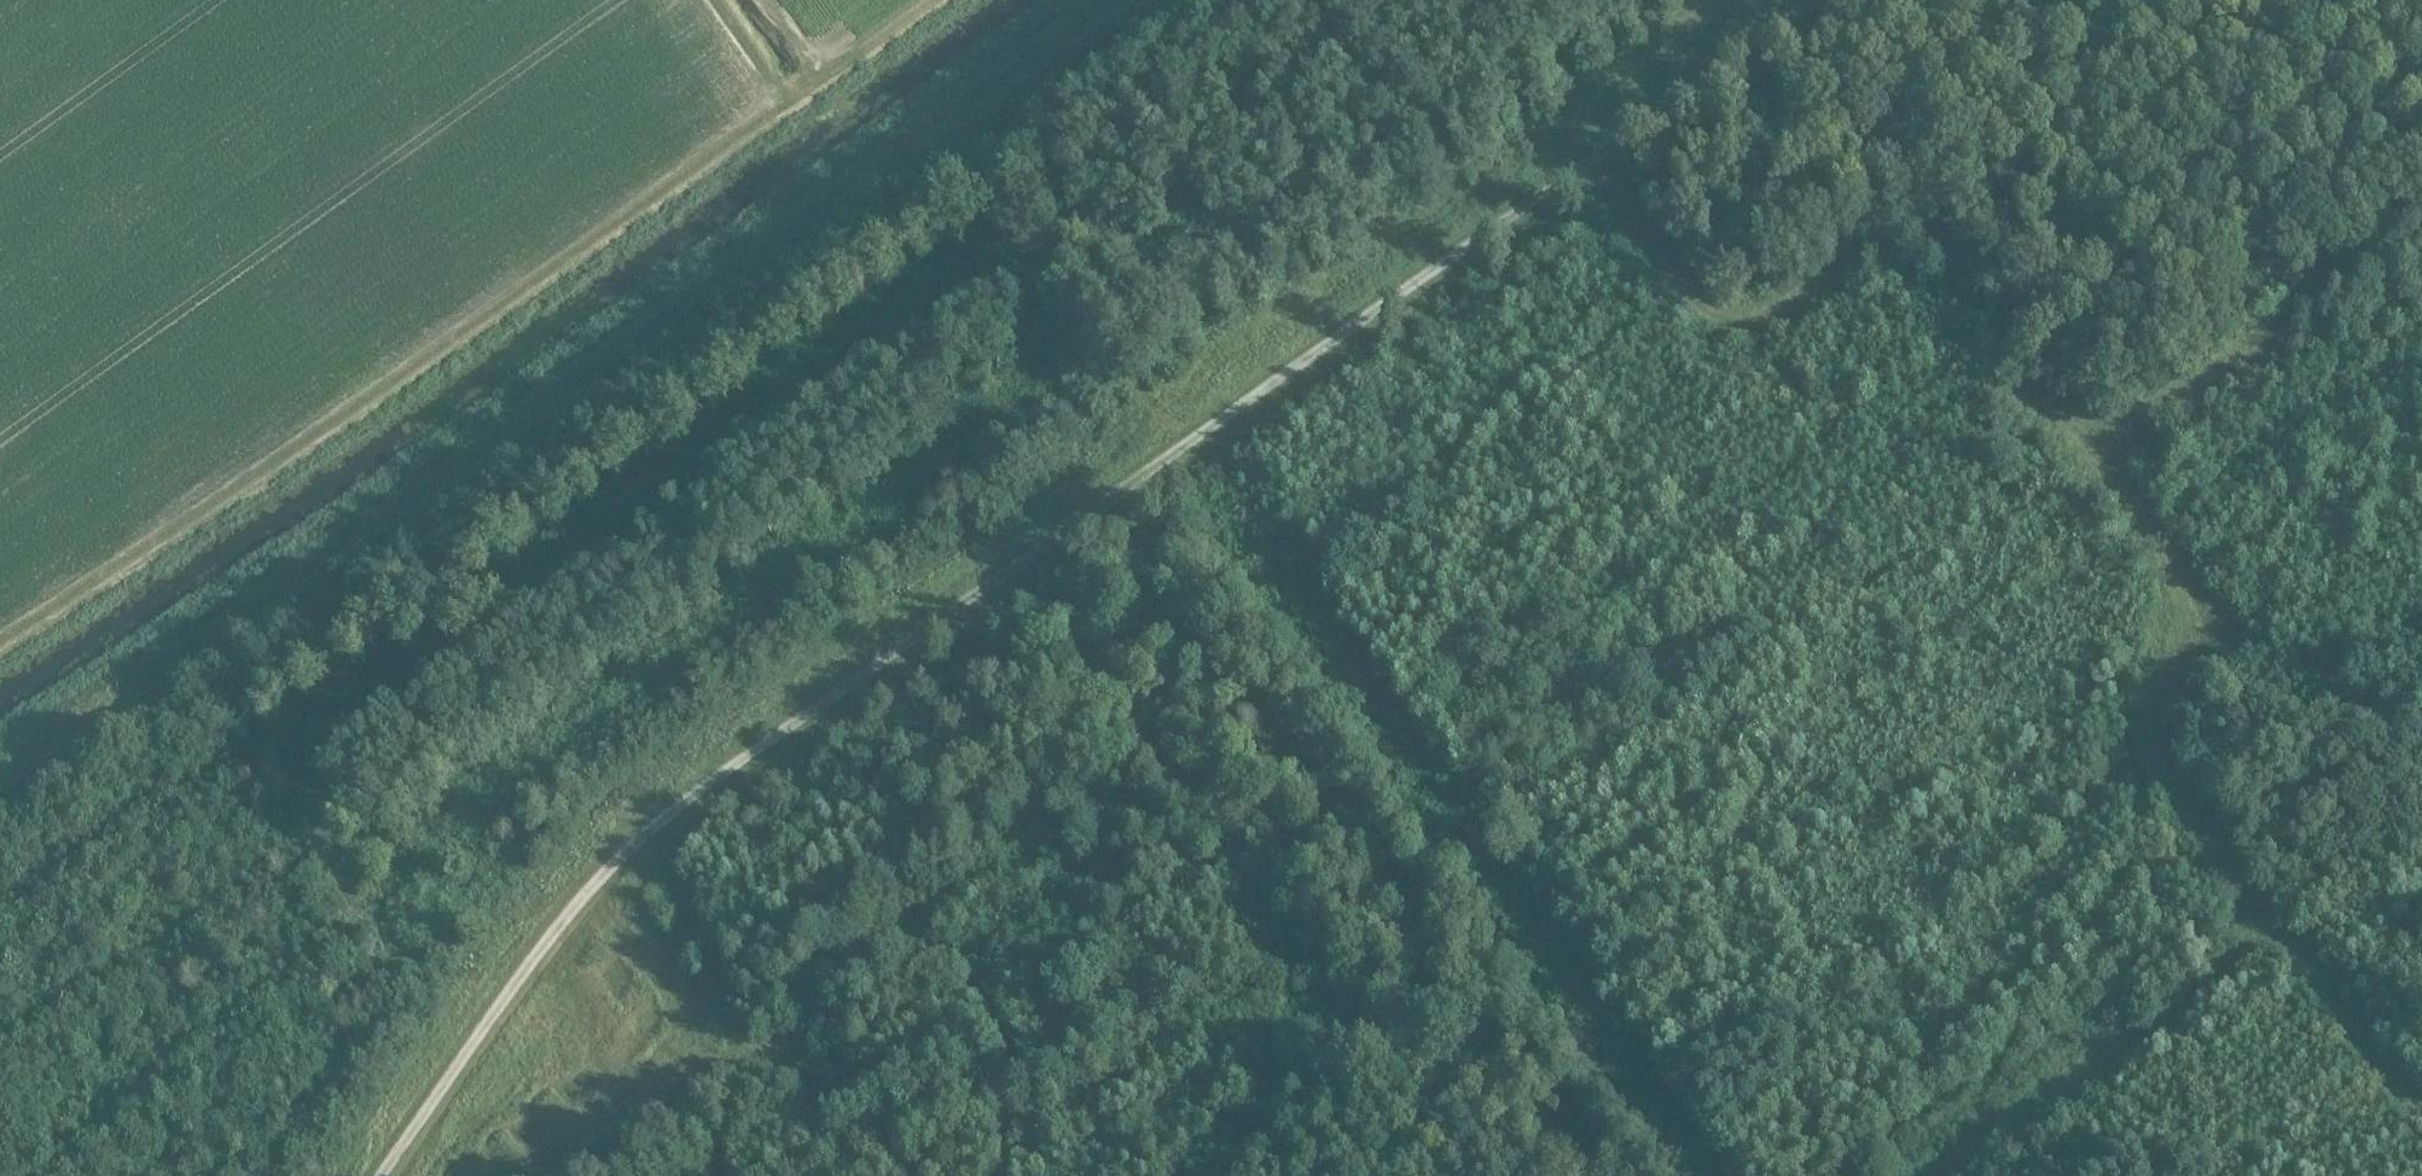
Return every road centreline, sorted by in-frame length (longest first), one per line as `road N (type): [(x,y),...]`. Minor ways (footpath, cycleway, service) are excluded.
road 1 (track): [(1810,0),(653,825),(531,963),(380,1175)]
road 2 (track): [(2421,1099),(2164,768),(2162,703),(2187,650),(2188,609),(2163,557),(1945,251),(1916,232),(1885,231),(1773,309),(1726,321),(1690,302),(1588,160)]
road 3 (track): [(0,769),(595,378),(1124,0)]

